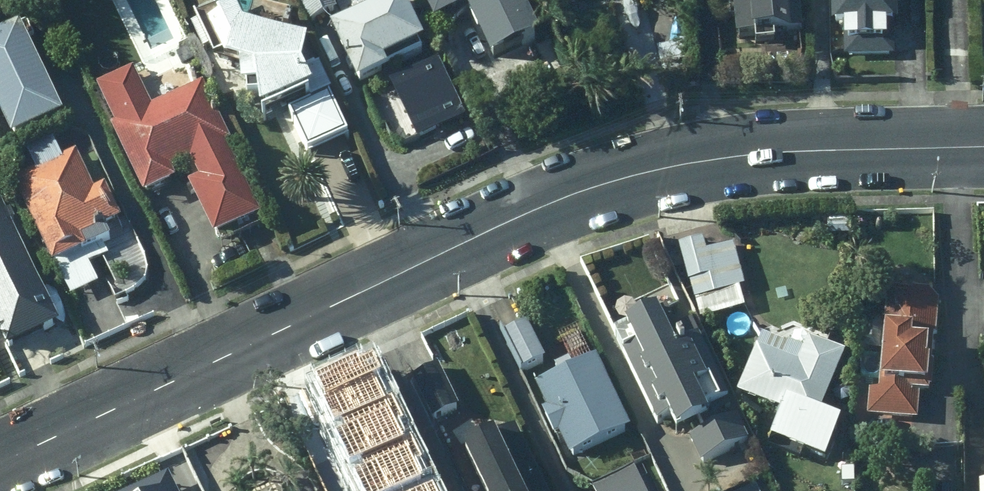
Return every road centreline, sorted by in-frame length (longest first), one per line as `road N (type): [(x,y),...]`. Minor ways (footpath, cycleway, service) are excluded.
road 1 (unclassified): [(0,465),(589,190),(734,159),(983,146)]

